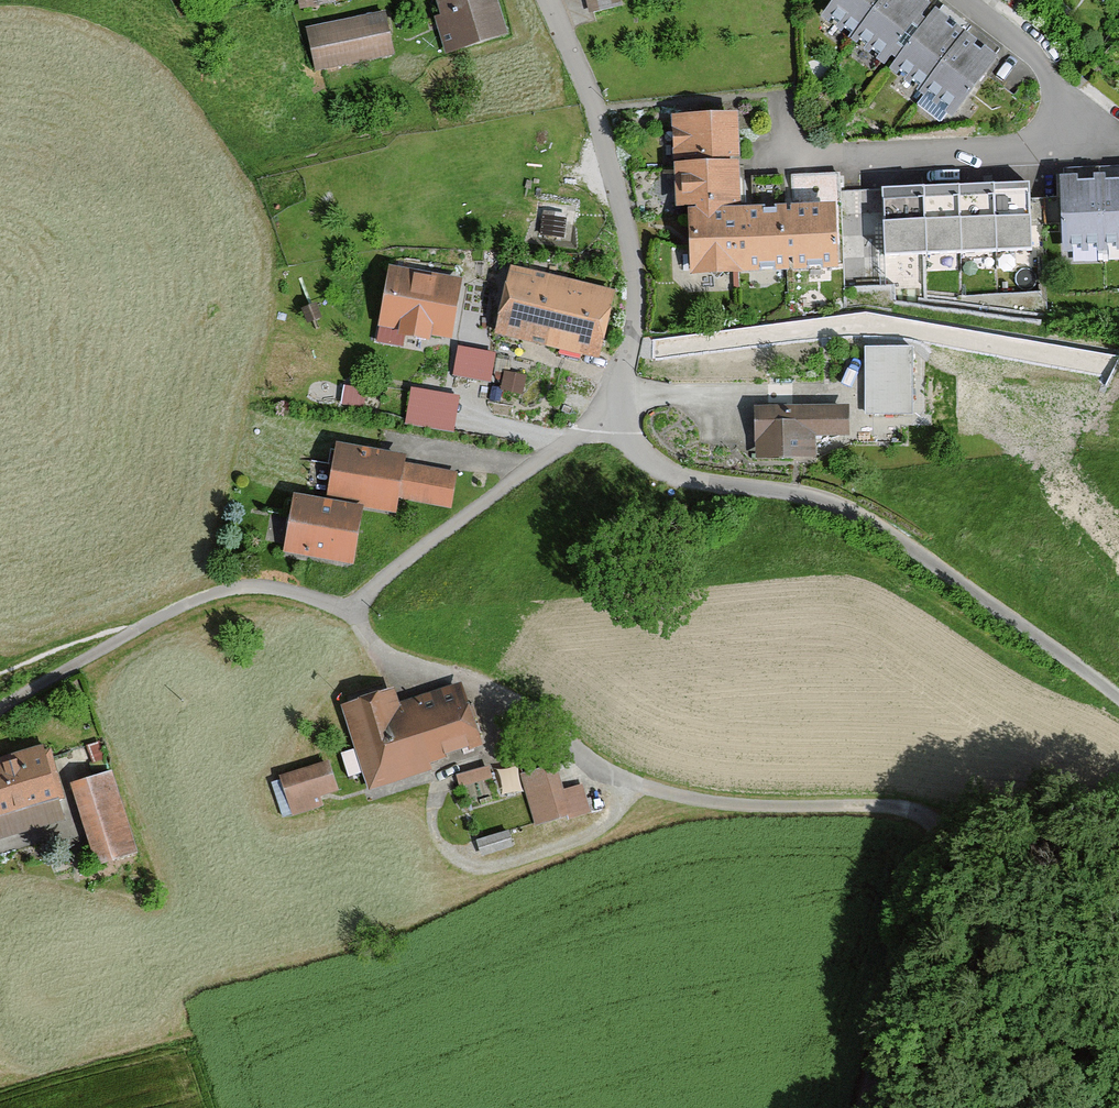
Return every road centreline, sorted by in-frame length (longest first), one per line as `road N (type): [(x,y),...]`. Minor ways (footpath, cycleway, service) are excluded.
road 1 (track): [(862,1107),(947,854),(942,826),(892,804),(738,805),(624,778),(492,692),(383,652),(351,606)]
road 2 (unclassified): [(1118,698),(860,516),(796,492),(682,477),(611,420)]
road 3 (residential): [(137,629),(199,599),(261,585),(351,606),(420,547),(611,420)]
road 4 (residential): [(957,0),(1049,73),(1061,102),(1055,134),(1036,154),(786,162)]
road 5 (unclassified): [(617,394),(633,325),(632,261),(607,149),(551,0)]
road 6 (residential): [(617,394),(693,403),(828,393)]
road 7 (residential): [(137,629),(0,710)]
road 8 (track): [(137,629),(105,632),(0,674)]

